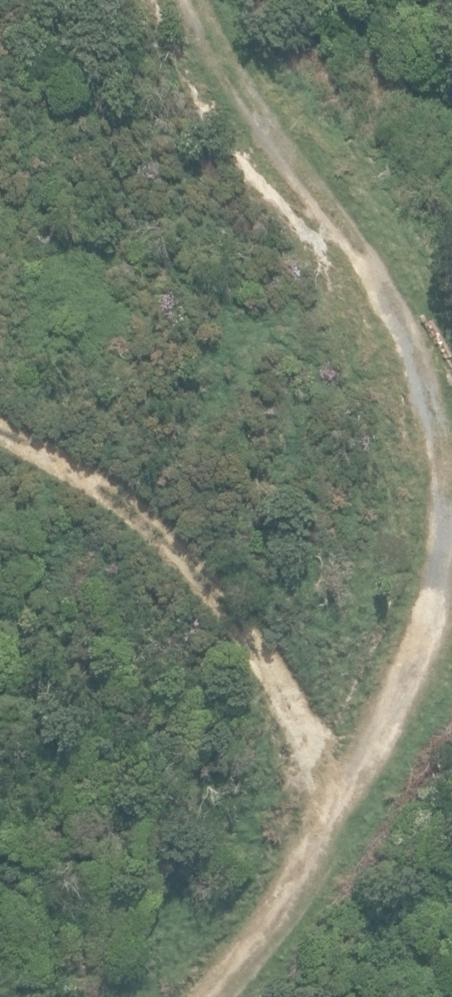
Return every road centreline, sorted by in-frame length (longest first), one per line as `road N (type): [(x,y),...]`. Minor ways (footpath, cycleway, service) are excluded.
road 1 (track): [(316,775),(417,565),(396,269),(219,0)]
road 2 (track): [(0,449),(166,531),(316,775),(237,987),(225,996)]

